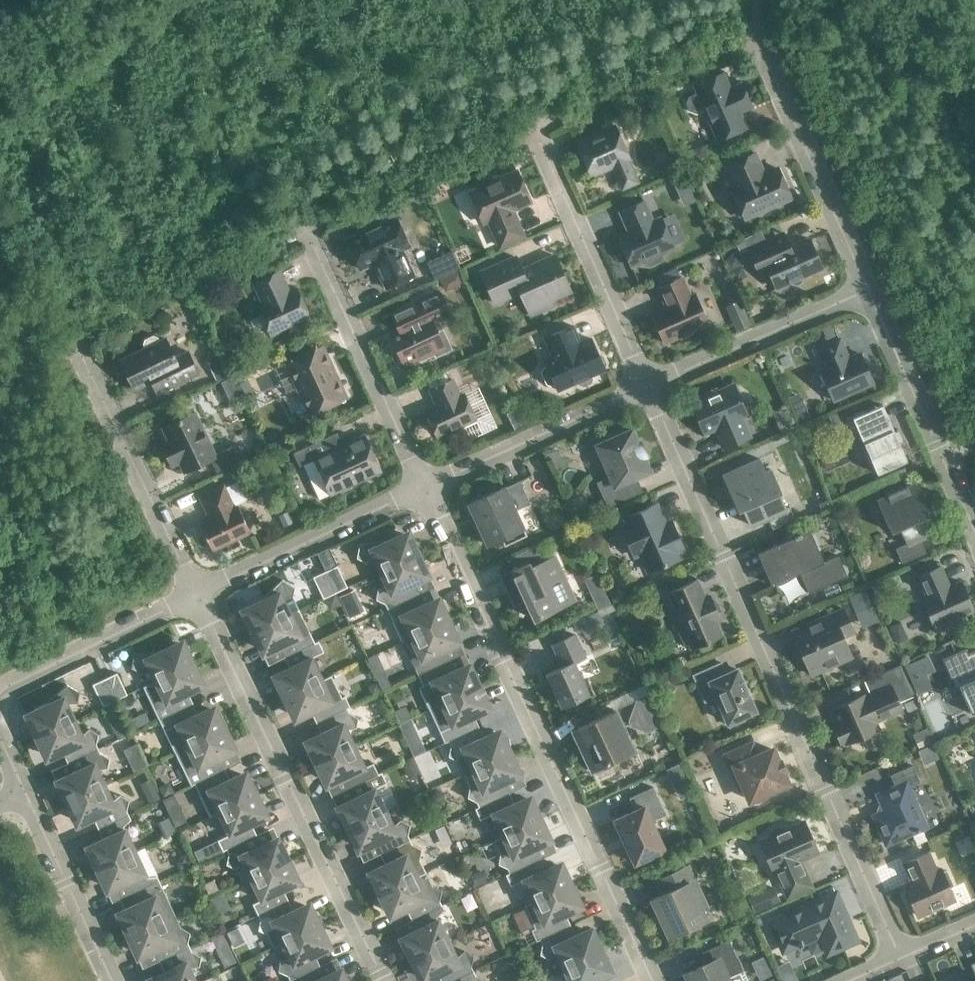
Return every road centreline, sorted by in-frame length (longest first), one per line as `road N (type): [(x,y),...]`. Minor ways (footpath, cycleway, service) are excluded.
road 1 (residential): [(903,966),(645,391)]
road 2 (residential): [(655,980),(424,493)]
road 3 (residential): [(388,980),(198,598)]
road 4 (residential): [(424,493),(304,230)]
road 5 (residential): [(198,598),(68,340)]
road 6 (residential): [(645,391),(535,133)]
road 7 (residential): [(866,289),(761,37)]
road 8 (residential): [(974,536),(866,289)]
road 9 (residential): [(198,598),(424,493)]
road 10 (residential): [(645,391),(866,289)]
road 11 (residential): [(424,493),(645,391)]
road 12 (residential): [(0,685),(198,598)]
road 13 (residential): [(108,980),(22,798)]

